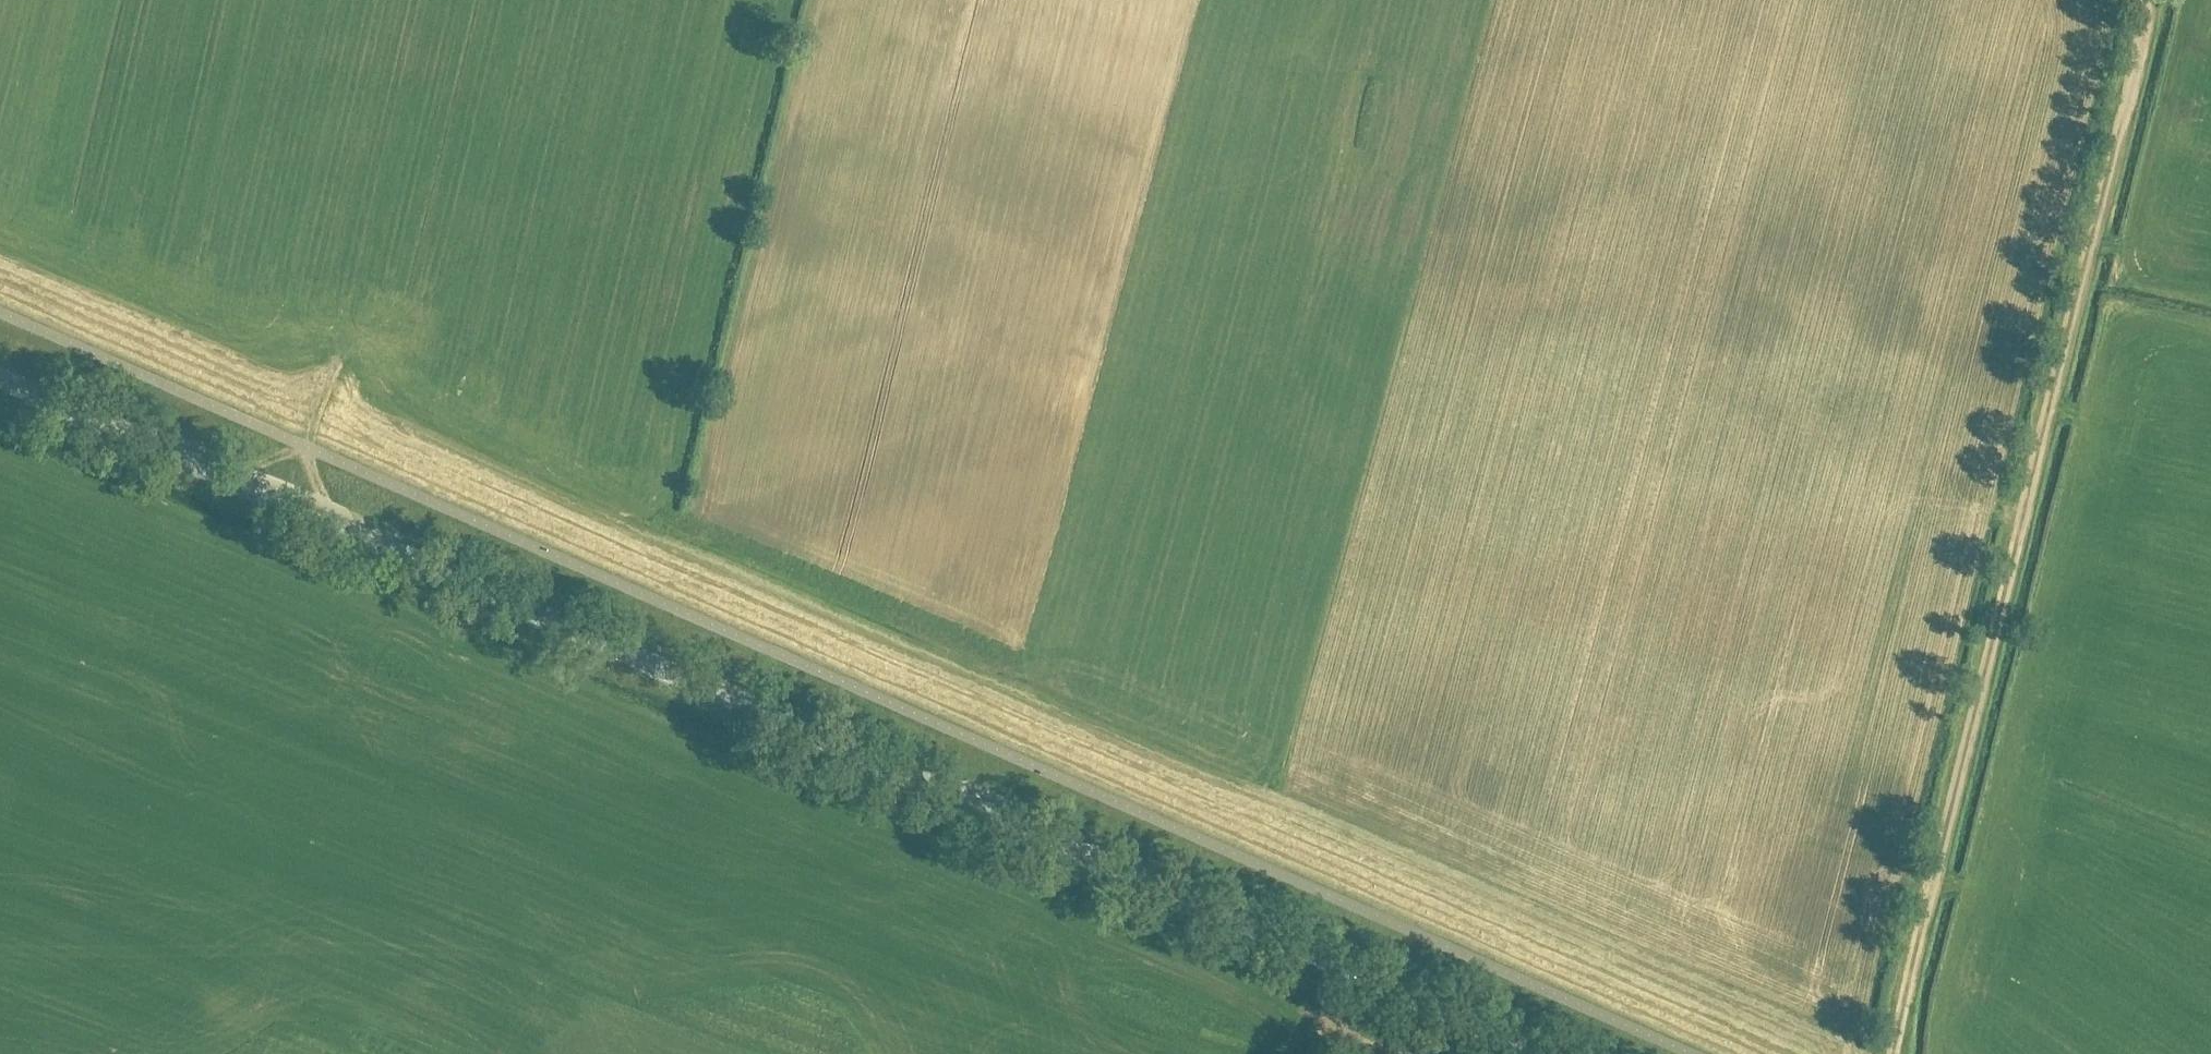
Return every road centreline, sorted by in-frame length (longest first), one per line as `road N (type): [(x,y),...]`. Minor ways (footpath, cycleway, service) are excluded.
road 1 (tertiary): [(1544,1053),(0,378)]
road 2 (track): [(1896,1053),(2129,108),(2146,27),(2143,0)]
road 3 (track): [(1404,1053),(1322,1014),(1345,966)]

